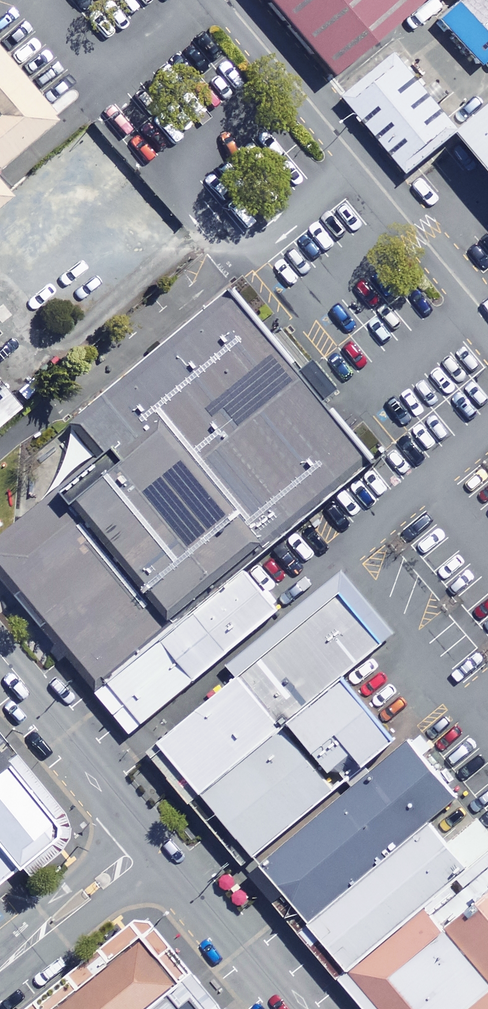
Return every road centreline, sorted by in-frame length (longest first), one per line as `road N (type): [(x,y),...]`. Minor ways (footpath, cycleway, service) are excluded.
road 1 (secondary): [(150,839),(0,654)]
road 2 (secondary): [(293,1008),(150,839)]
road 3 (residential): [(0,970),(150,839)]

